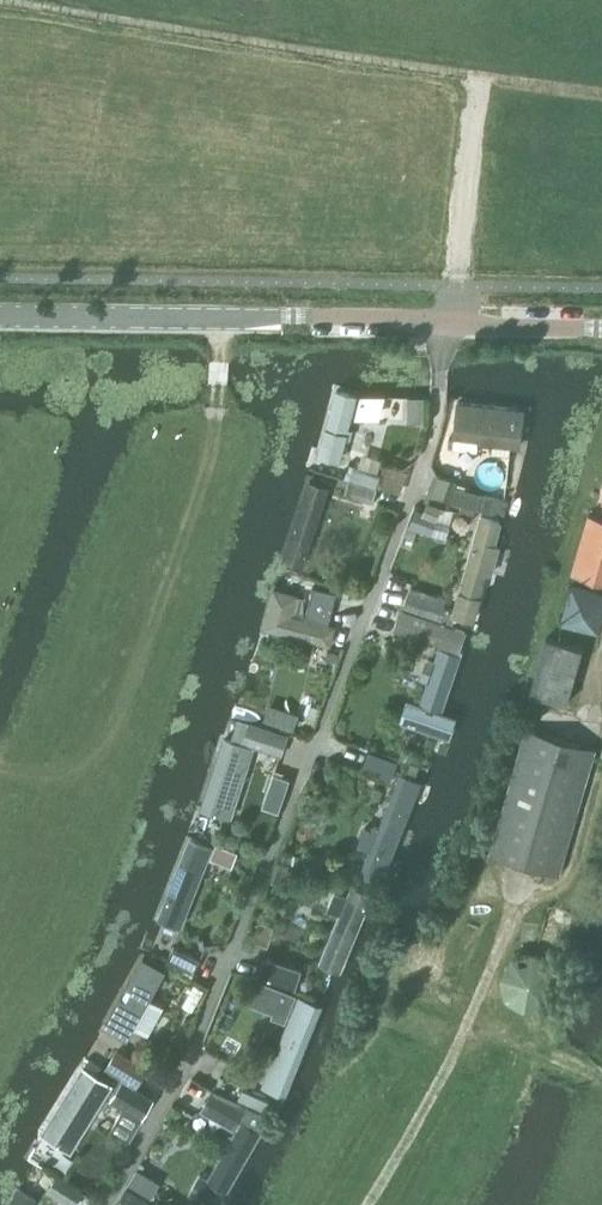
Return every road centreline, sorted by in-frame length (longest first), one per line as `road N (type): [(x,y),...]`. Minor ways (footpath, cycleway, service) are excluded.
road 1 (unclassified): [(102,1204),(187,1066),(439,417),(444,323)]
road 2 (track): [(7,0),(584,90)]
road 3 (track): [(601,785),(572,877),(523,890),(451,1061),(370,1204)]
road 4 (unclassified): [(444,323),(0,315)]
road 5 (unclassified): [(601,329),(444,323)]

